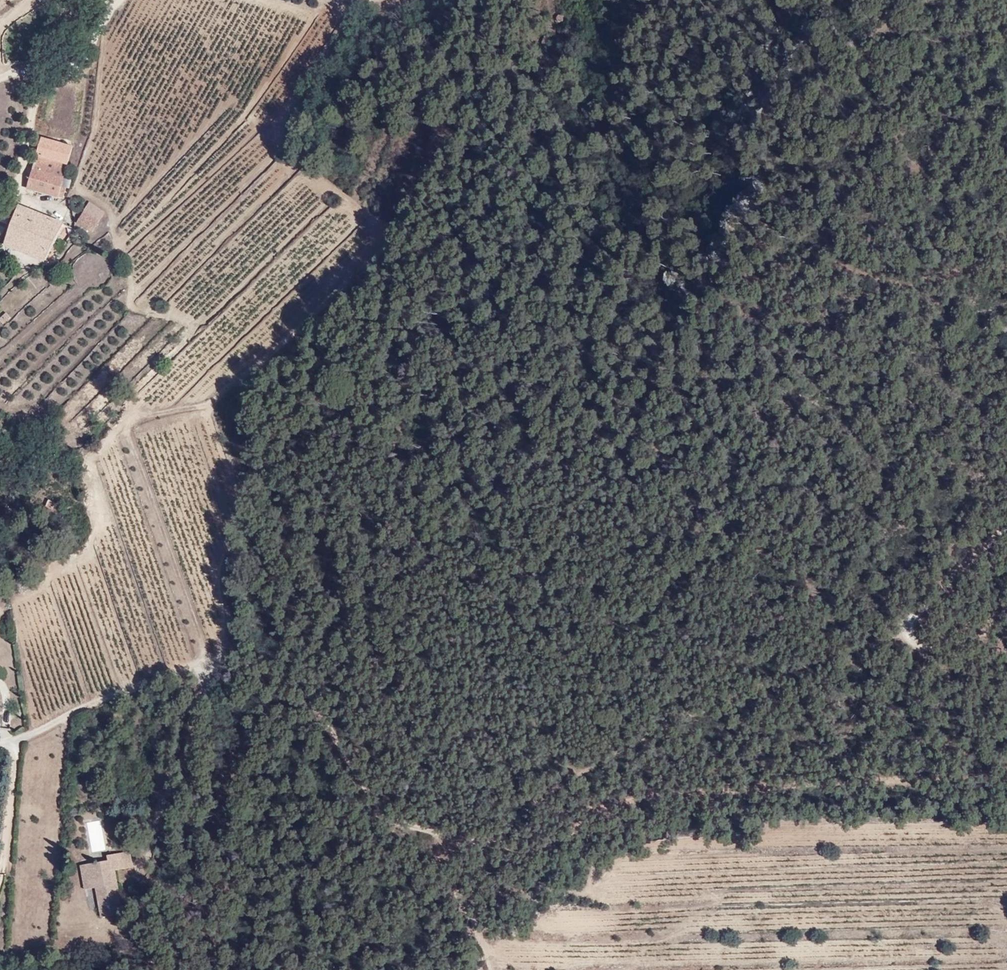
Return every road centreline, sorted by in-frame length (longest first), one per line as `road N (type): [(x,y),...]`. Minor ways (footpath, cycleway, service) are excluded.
road 1 (unclassified): [(0,746),(207,661)]
road 2 (unclassified): [(0,80),(43,58),(97,5)]

